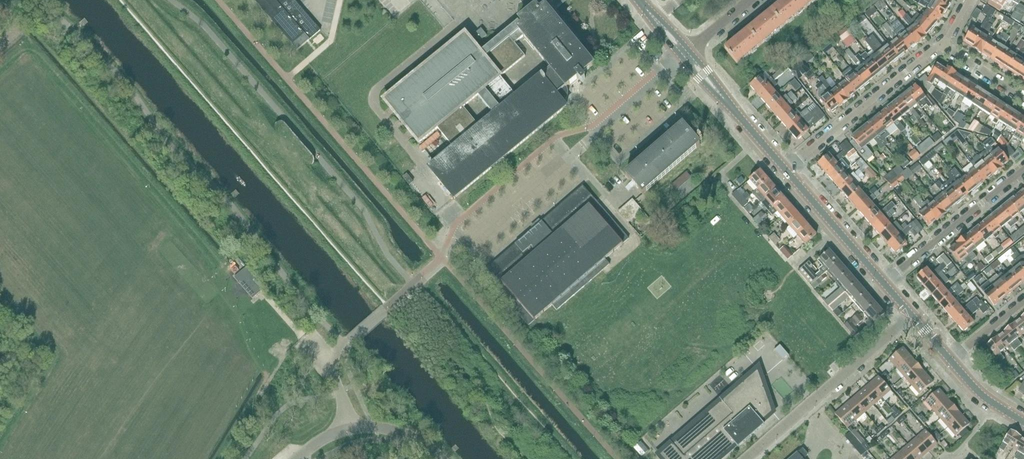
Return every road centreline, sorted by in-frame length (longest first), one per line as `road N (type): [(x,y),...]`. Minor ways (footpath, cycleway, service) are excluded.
road 1 (residential): [(913,316),(747,458)]
road 2 (residential): [(786,170),(941,44)]
road 3 (residential): [(886,284),(1023,171)]
road 4 (tertiary): [(886,284),(786,170)]

